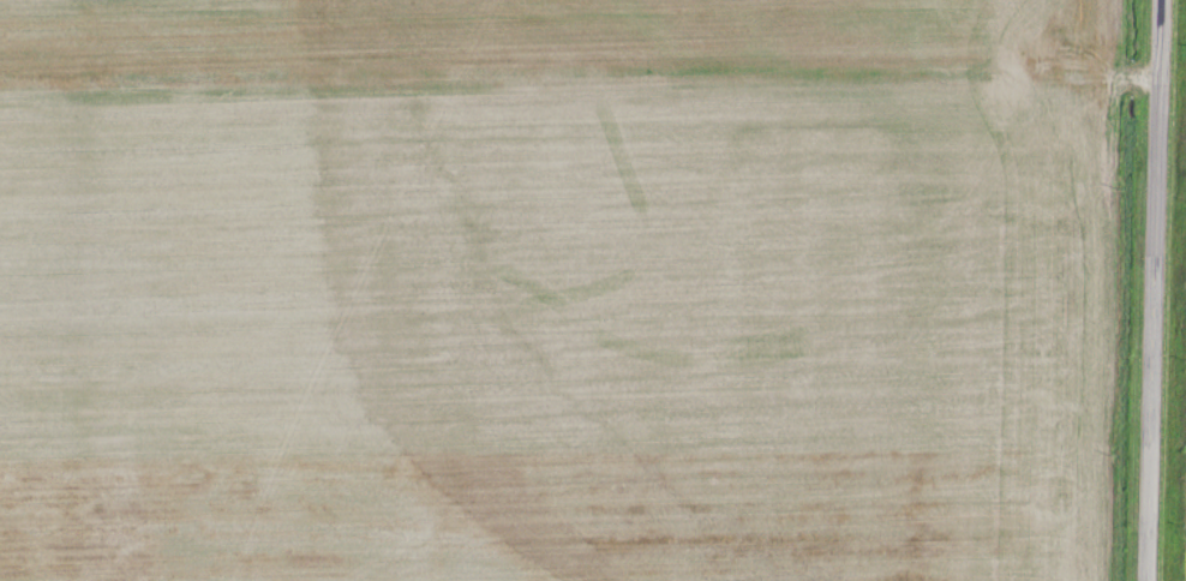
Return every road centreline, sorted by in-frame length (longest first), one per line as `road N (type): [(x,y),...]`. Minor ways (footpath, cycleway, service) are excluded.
road 1 (residential): [(1146,580),(1162,0)]

